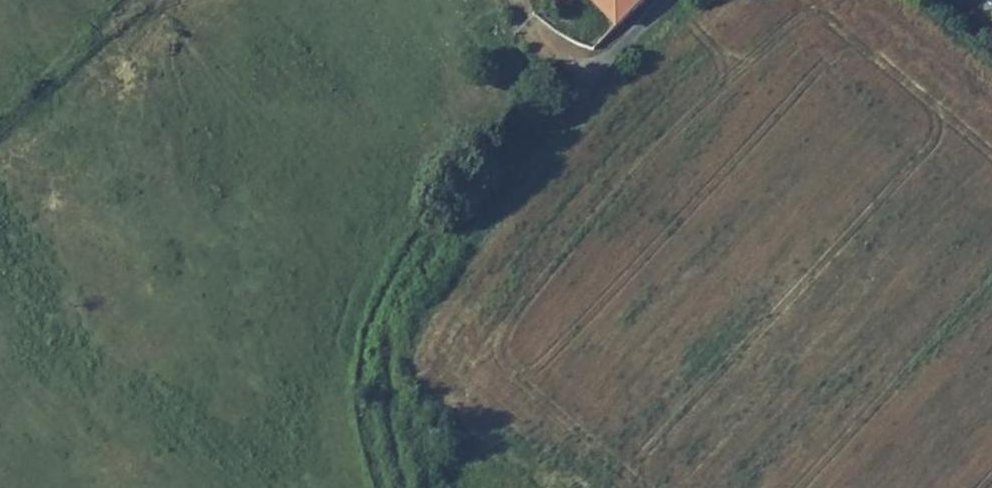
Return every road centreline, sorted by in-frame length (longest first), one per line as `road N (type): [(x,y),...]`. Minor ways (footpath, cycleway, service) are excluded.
road 1 (unclassified): [(682,0),(464,231)]
road 2 (track): [(464,231),(408,310),(385,393),(408,487)]
road 3 (track): [(596,91),(531,34),(512,0)]

